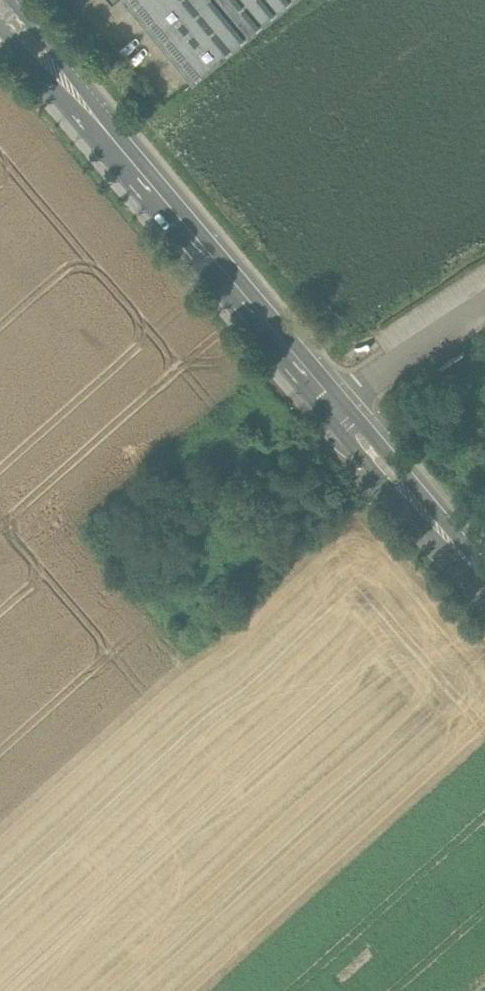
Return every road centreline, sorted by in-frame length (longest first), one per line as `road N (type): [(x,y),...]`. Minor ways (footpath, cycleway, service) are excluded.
road 1 (tertiary): [(0,13),(319,406),(484,594)]

